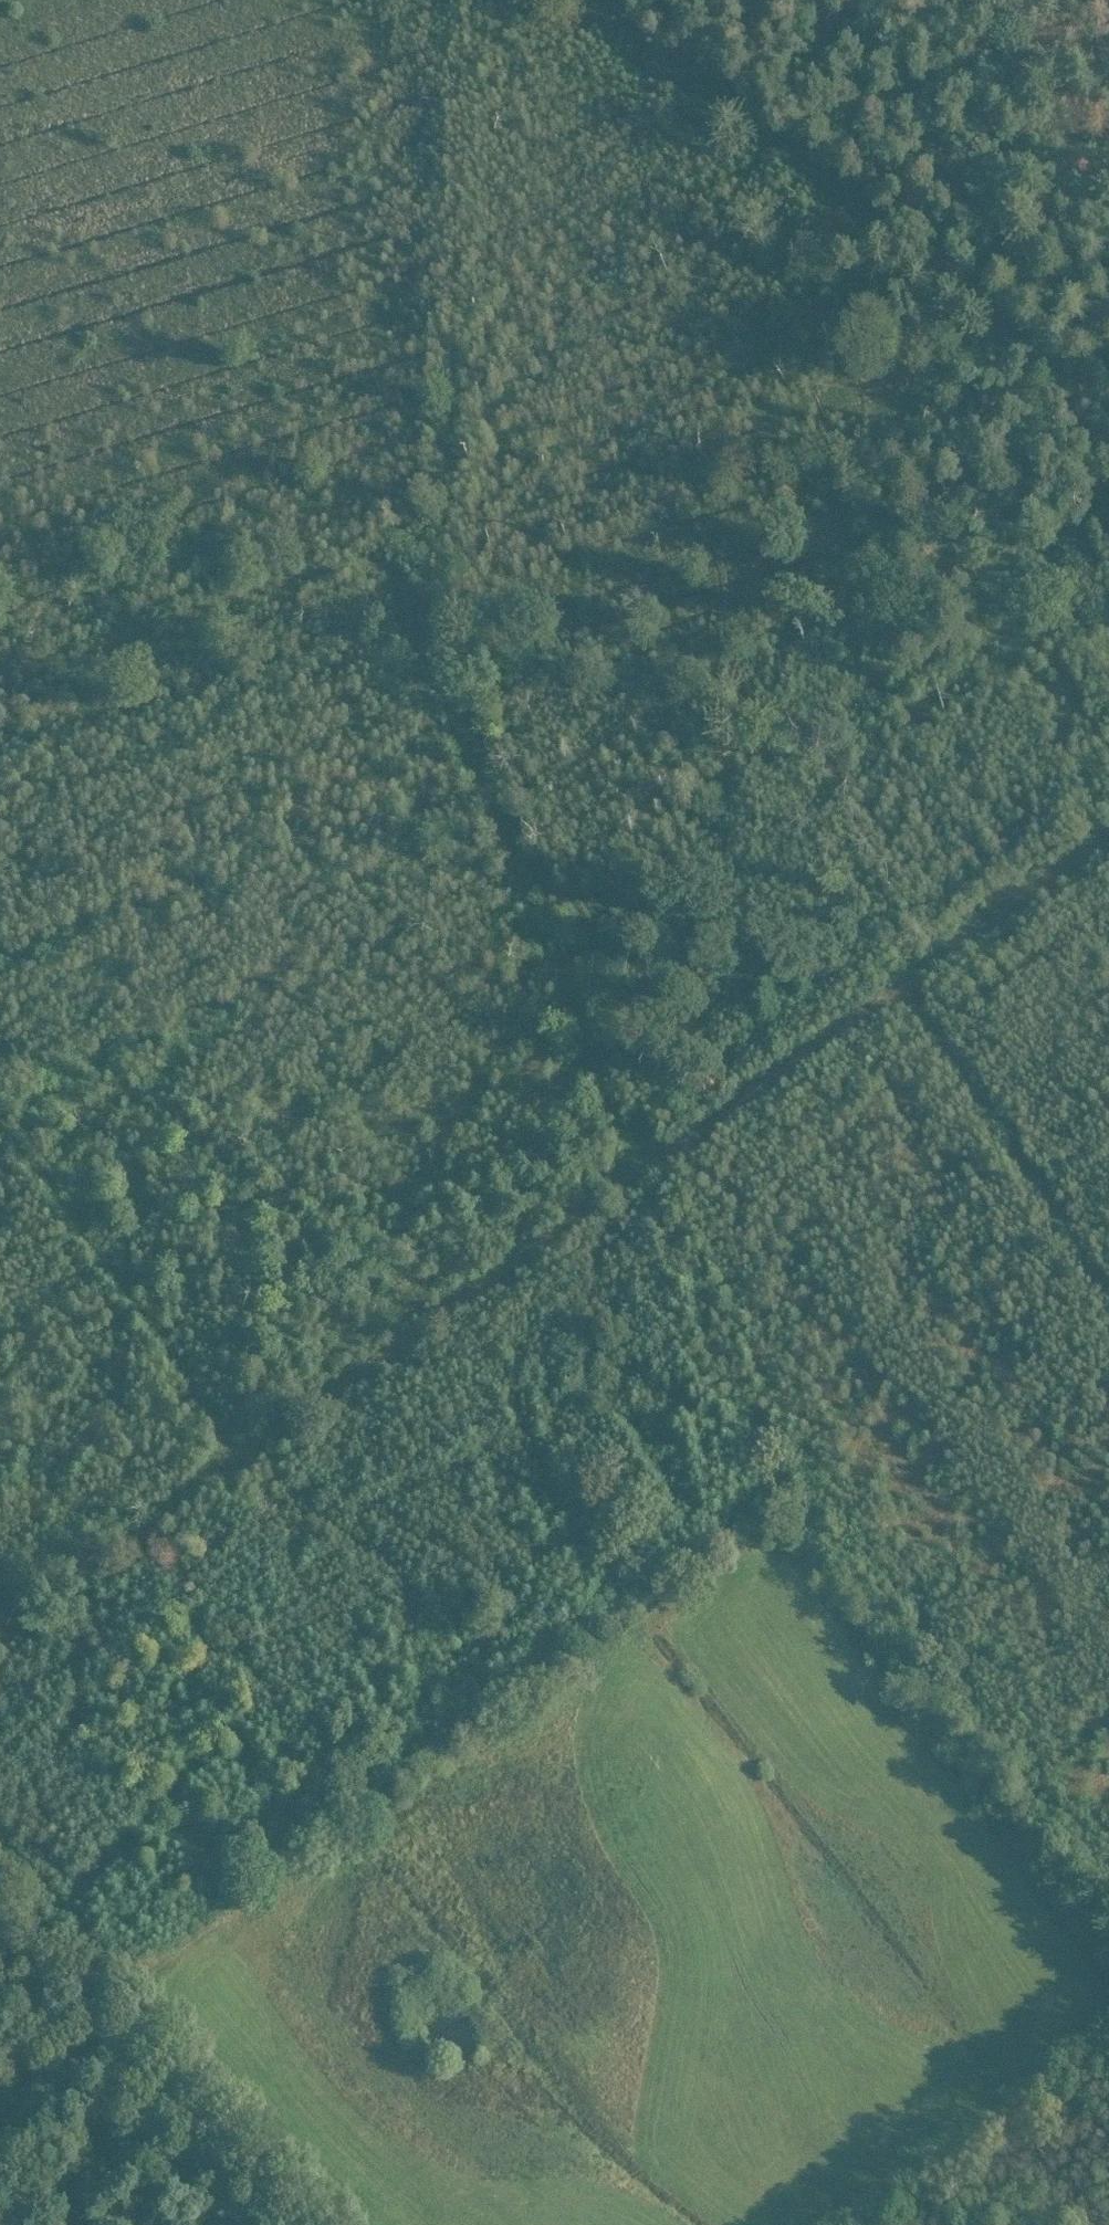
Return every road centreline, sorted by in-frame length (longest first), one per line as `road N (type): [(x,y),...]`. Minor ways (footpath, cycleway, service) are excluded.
road 1 (track): [(596,0),(1108,401)]
road 2 (track): [(647,1159),(1108,827)]

